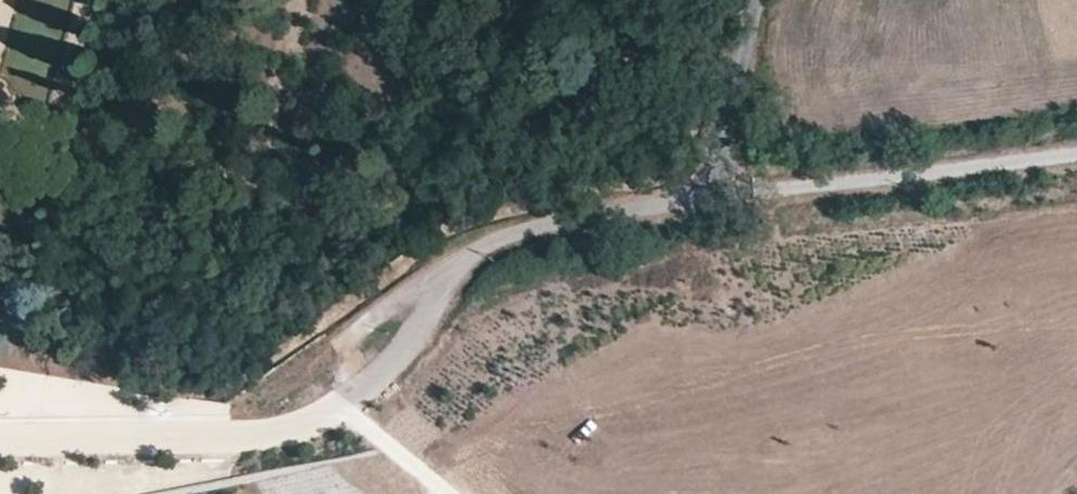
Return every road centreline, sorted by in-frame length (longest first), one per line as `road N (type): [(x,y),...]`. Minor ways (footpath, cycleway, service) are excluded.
road 1 (unclassified): [(242,439),(272,438),(356,395),(491,240),(695,204)]
road 2 (unclassified): [(695,204),(1076,159)]
road 3 (unclassified): [(242,439),(0,442)]
road 4 (unclassified): [(765,0),(695,204)]

